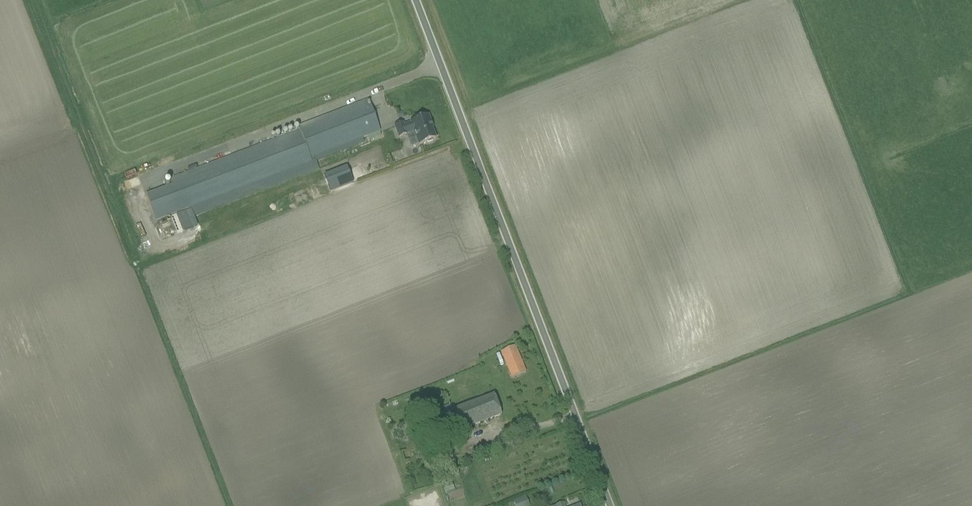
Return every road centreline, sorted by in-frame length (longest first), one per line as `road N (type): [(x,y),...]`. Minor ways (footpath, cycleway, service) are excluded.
road 1 (unclassified): [(613,505),(417,0)]

